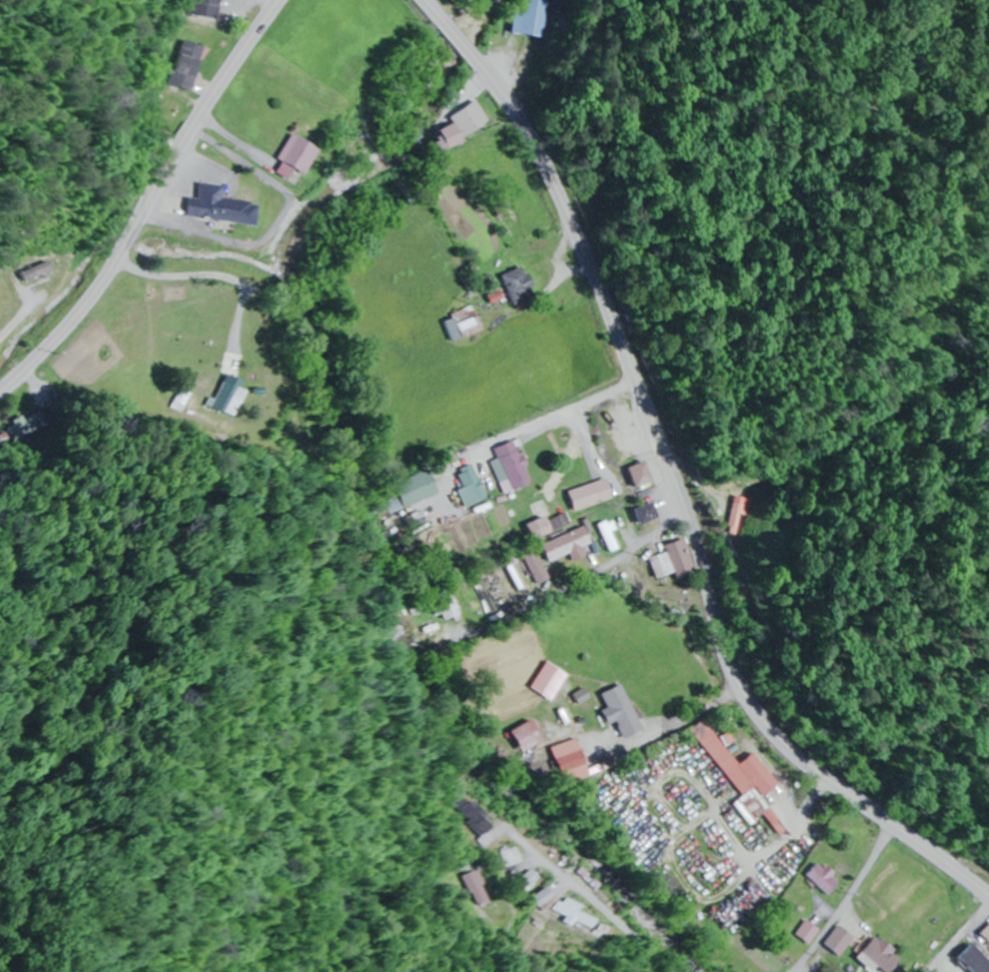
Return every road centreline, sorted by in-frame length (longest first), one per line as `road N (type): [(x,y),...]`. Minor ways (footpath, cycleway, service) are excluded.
road 1 (secondary): [(425,0),(510,105),(559,189),(665,440),(729,644),(756,703),(801,755),(988,892)]
road 2 (residential): [(841,785),(825,810),(745,864),(707,921),(680,936),(622,926),(565,886),(431,714),(407,633),(351,506)]
road 3 (primary): [(285,0),(98,290),(0,394)]
road 4 (residential): [(788,971),(900,826)]

